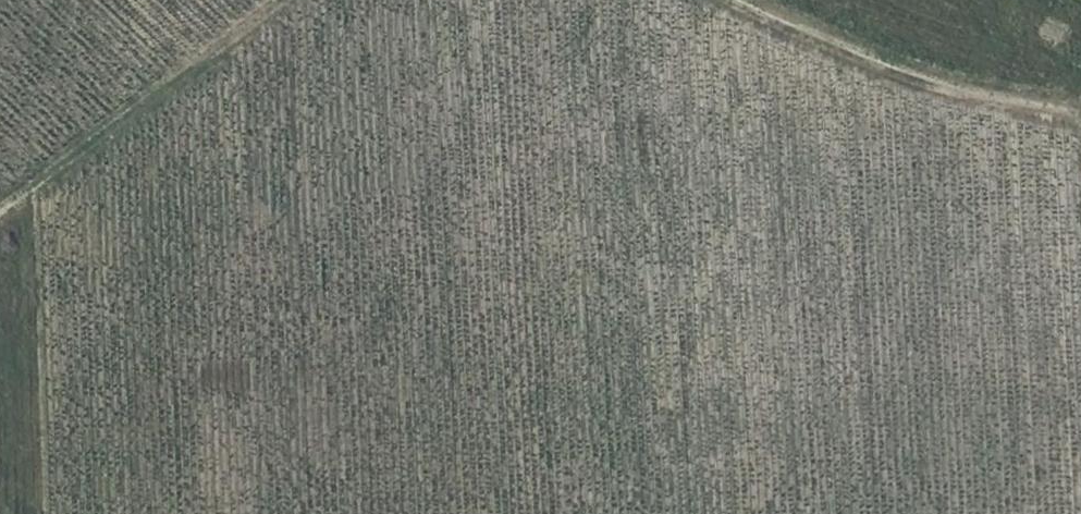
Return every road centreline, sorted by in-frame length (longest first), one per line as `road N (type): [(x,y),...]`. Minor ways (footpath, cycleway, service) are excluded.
road 1 (track): [(0,215),(291,0)]

